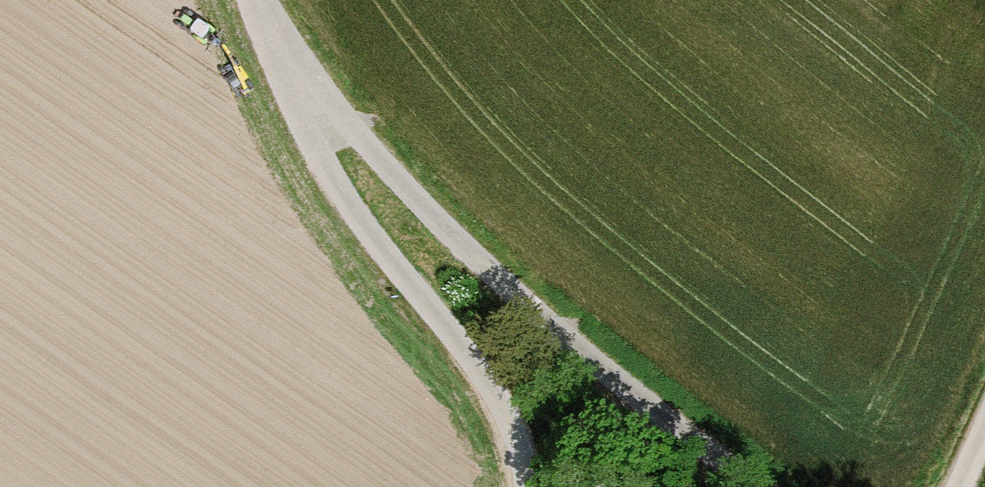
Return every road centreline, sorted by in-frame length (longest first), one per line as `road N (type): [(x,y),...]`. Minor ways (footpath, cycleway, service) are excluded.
road 1 (track): [(766,486),(398,173),(255,0)]
road 2 (unclassified): [(531,486),(496,391),(327,180),(252,0)]

